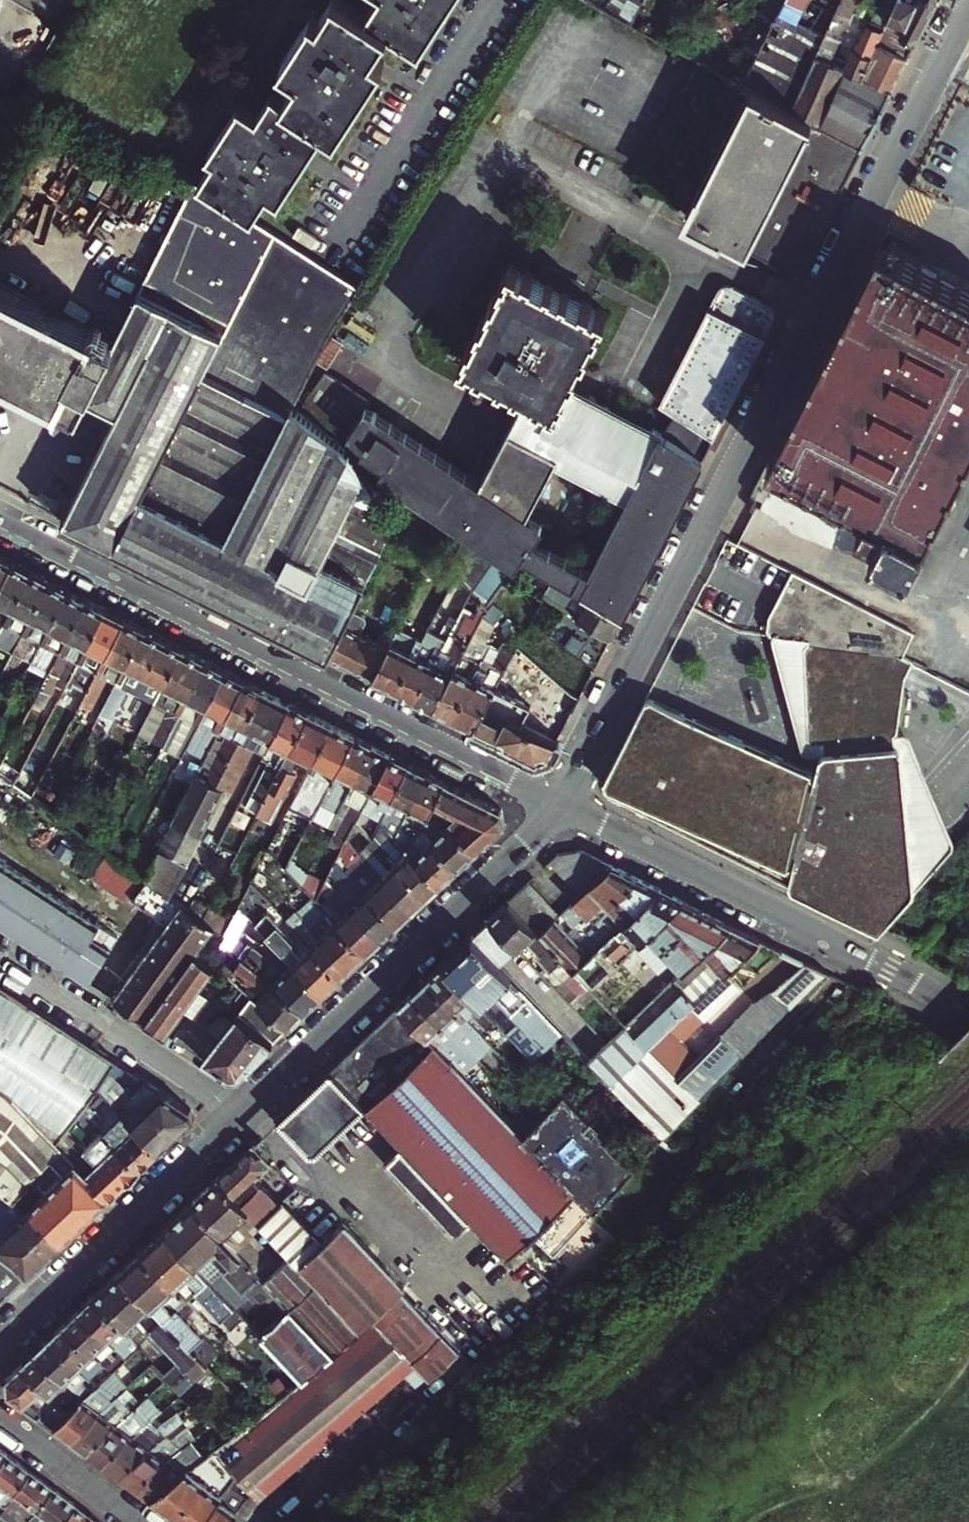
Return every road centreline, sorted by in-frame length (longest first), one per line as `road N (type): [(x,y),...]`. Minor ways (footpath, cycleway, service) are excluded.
road 1 (secondary): [(968,22),(560,805)]
road 2 (residential): [(560,805),(0,519)]
road 3 (residential): [(968,1029),(863,959),(560,805)]
road 4 (secondary): [(560,805),(244,1113)]
road 5 (secondary): [(244,1113),(0,1344)]
road 6 (residential): [(244,1113),(0,957)]
road 7 (residential): [(0,1417),(144,1521)]

